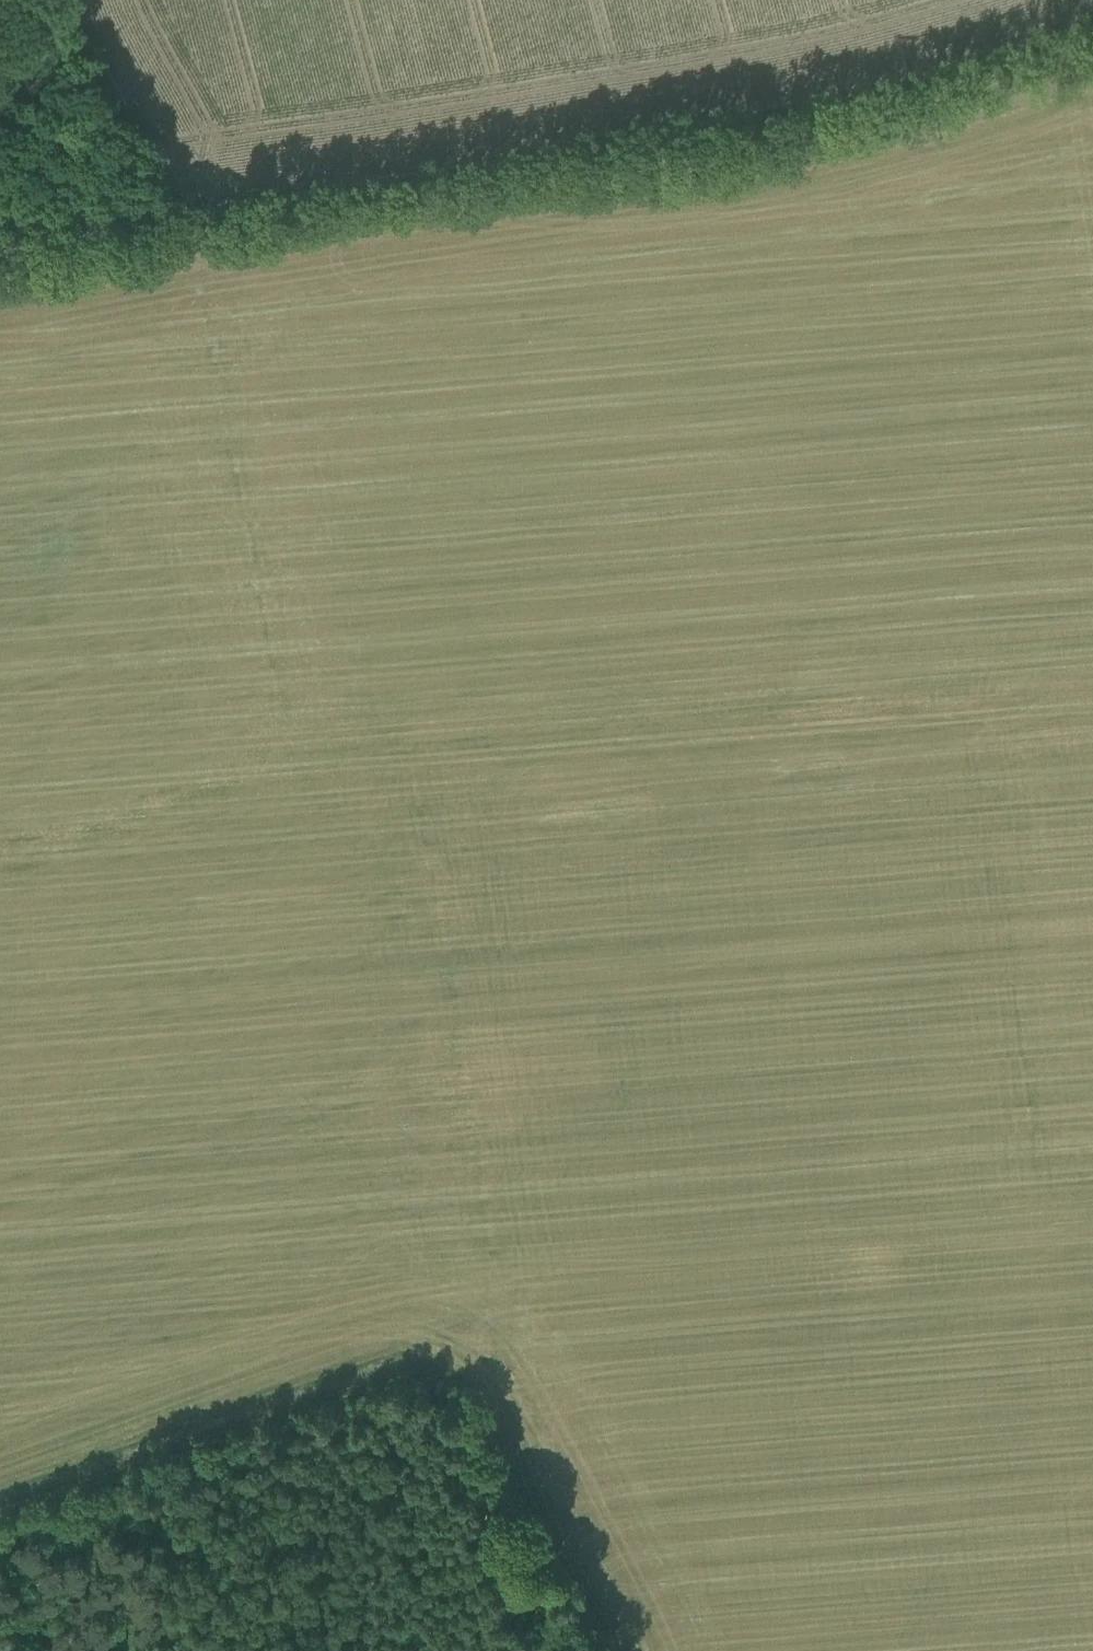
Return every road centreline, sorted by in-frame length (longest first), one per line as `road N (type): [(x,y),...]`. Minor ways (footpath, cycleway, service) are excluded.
road 1 (track): [(1092,27),(722,129),(0,255)]
road 2 (track): [(424,1366),(0,1512)]

